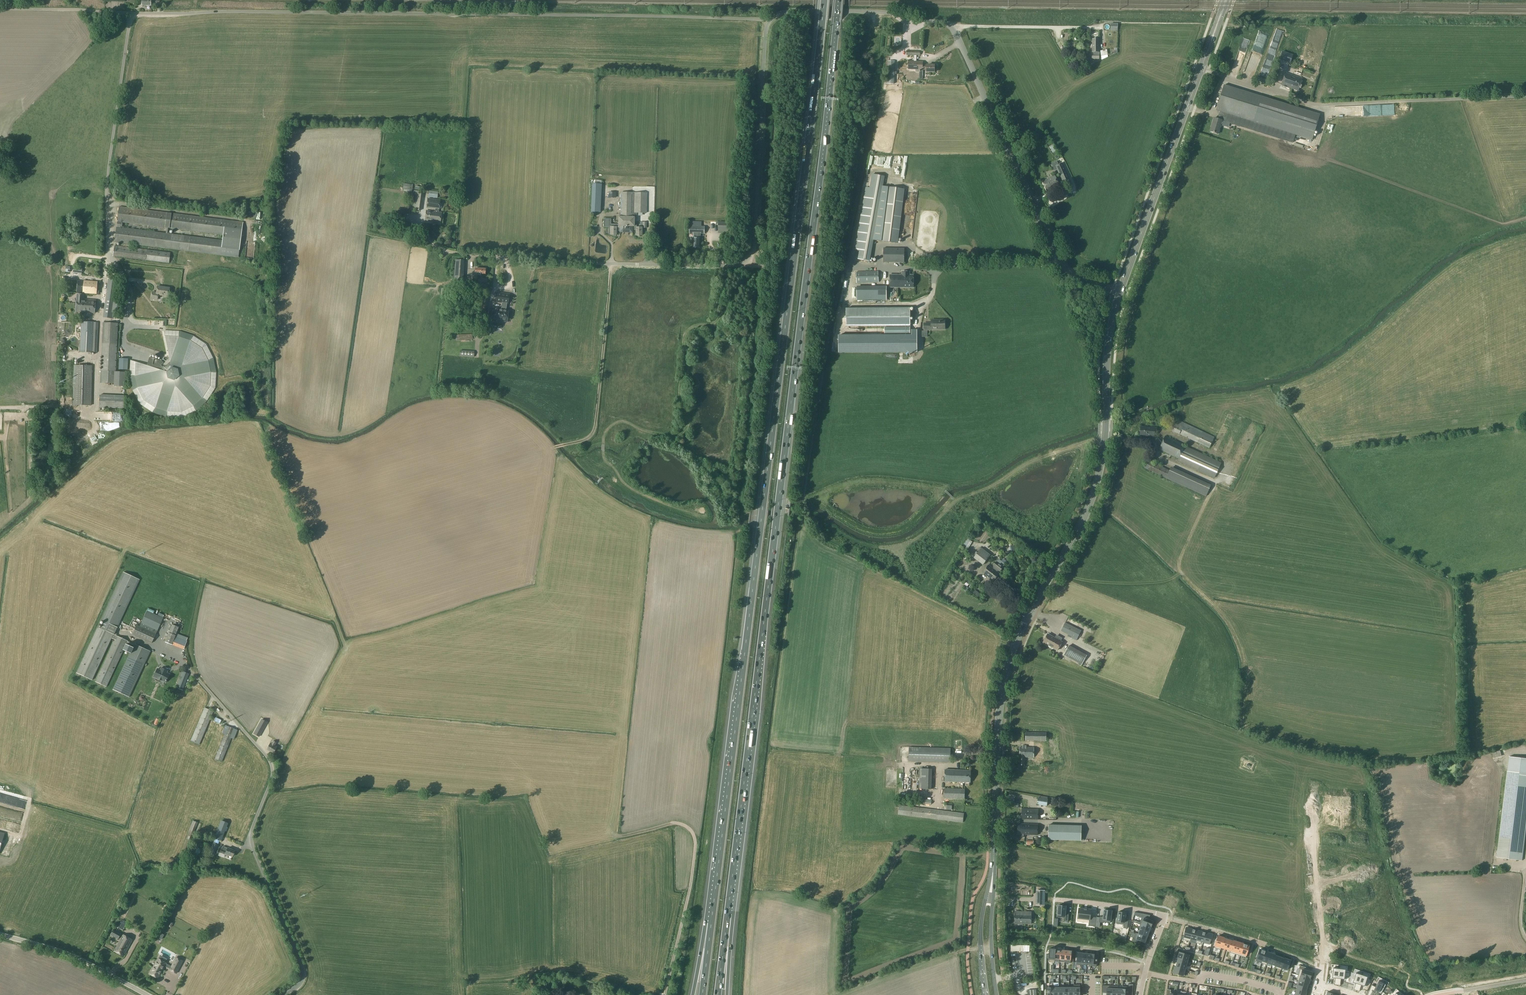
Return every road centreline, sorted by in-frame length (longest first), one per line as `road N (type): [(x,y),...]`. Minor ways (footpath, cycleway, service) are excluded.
road 1 (motorway): [(820,40),(711,923)]
road 2 (unclassified): [(768,20),(131,13)]
road 3 (unclassified): [(429,246),(587,263),(745,261),(754,244),(768,20)]
road 4 (trunk): [(775,533),(838,0)]
road 5 (unclassified): [(768,20),(814,10),(889,13),(950,26),(1061,262),(1120,292)]
road 6 (tertiary): [(1008,664),(1098,478),(1120,292)]
road 7 (unclassified): [(285,994),(303,970),(249,842),(274,772),(181,662)]
road 8 (motorway): [(728,913),(775,533)]
road 9 (track): [(627,486),(605,459),(605,435),(623,422),(673,436),(684,432),(685,339),(690,328),(723,316),(749,266)]
road 10 (tertiary): [(1120,292),(1211,40)]
road 11 (unclassified): [(106,272),(109,152),(131,13)]
road 12 (track): [(552,448),(594,431),(610,264)]
road 13 (tertiary): [(993,872),(1008,664)]
road 14 (residential): [(1140,994),(1164,915),(1054,901)]
road 15 (unclassified): [(665,994),(694,861),(685,823)]
road 16 (residential): [(1333,738),(1421,745),(1417,679),(1407,666)]
road 17 (residential): [(1430,697),(1428,751),(1336,752),(1333,738)]
road 18 (unclassified): [(148,994),(72,956),(0,935)]
road 19 (residential): [(1255,645),(1407,666)]
road 20 (residential): [(1211,727),(1069,679)]
road 21 (residential): [(1125,862),(1161,719)]
road 22 (residential): [(1255,645),(1262,715),(1333,738)]
road 23 (residential): [(1185,873),(1319,911)]
road 24 (unclassified): [(0,11),(131,13)]
road 25 (residential): [(1316,778),(1318,765),(1211,727)]
road 26 (tertiary): [(993,872),(981,923),(986,994)]
road 27 (tertiary): [(997,994),(993,872)]

